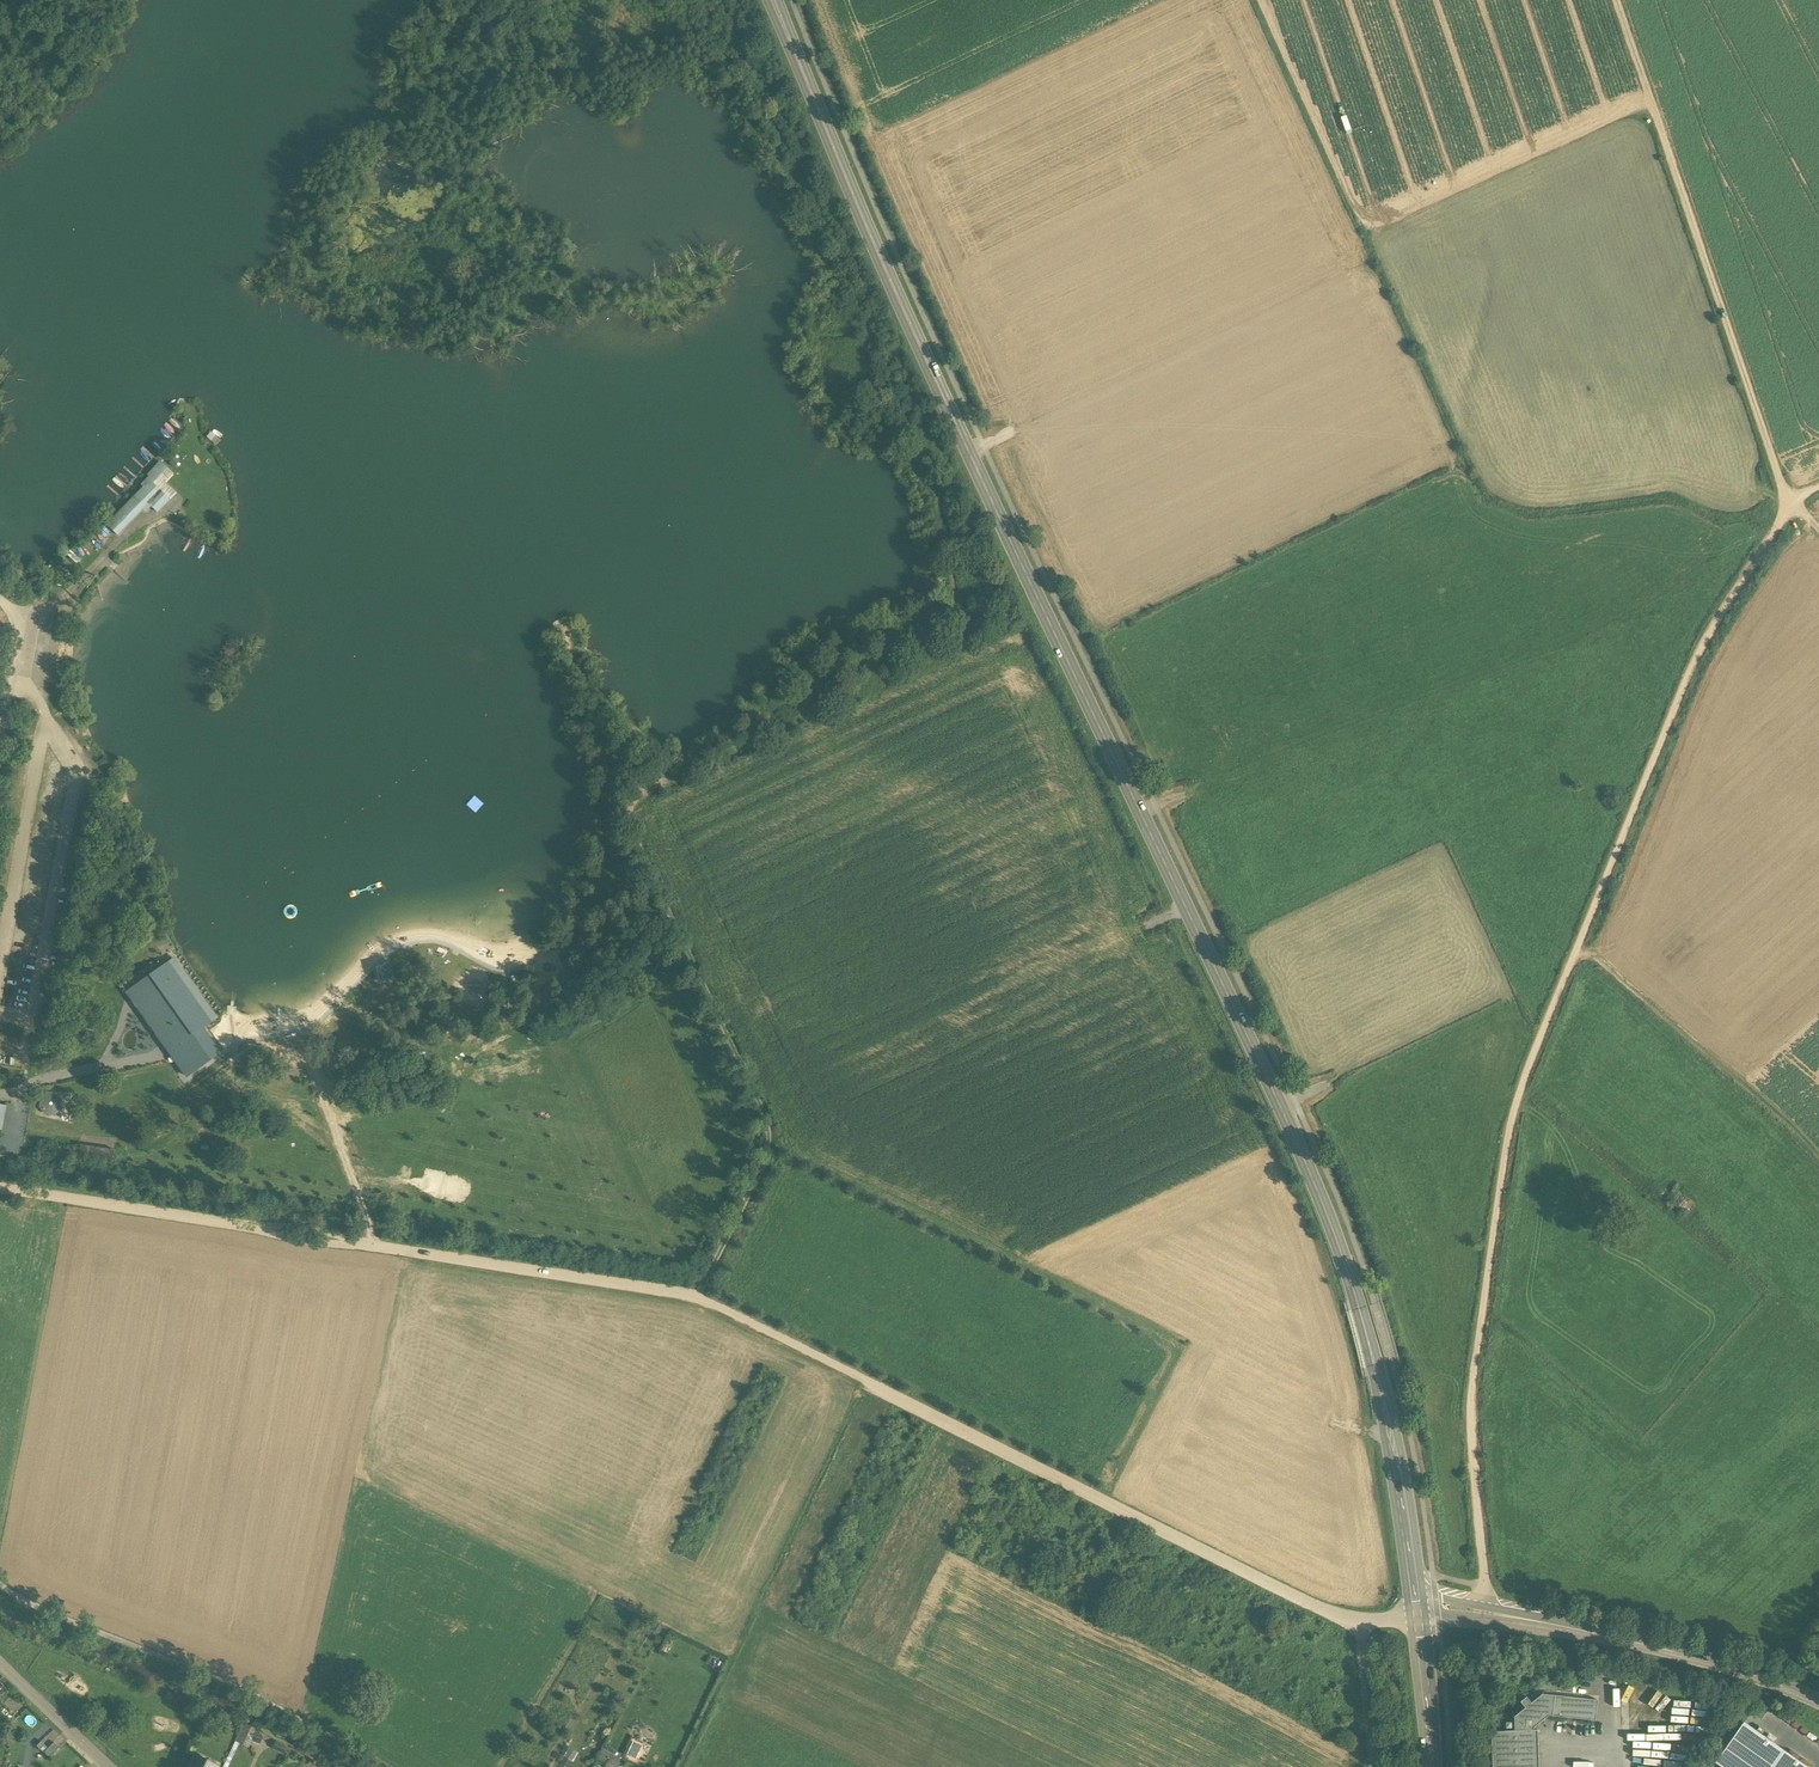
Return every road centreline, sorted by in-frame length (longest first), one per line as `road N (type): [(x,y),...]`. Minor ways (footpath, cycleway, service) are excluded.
road 1 (secondary): [(1416,1609),(1368,1329),(1319,1195),(1013,542),(780,0)]
road 2 (track): [(1818,500),(1770,558),(1703,667),(1526,1103),(1479,1412),(1488,1613)]
road 3 (track): [(1621,0),(1790,503),(1818,533)]
road 4 (track): [(629,819),(779,1138),(697,1298)]
road 5 (track): [(386,1766),(250,1694),(0,1589)]
road 6 (track): [(682,1766),(822,1506),(872,1387)]
road 7 (secondary): [(1818,1699),(1658,1648),(1488,1613),(1416,1609)]
road 8 (track): [(1818,1339),(1528,1096)]
road 9 (track): [(1582,955),(1818,1158)]
road 10 (secondary): [(1416,1609),(1431,1766)]
road 11 (residential): [(0,1660),(112,1766)]
road 12 (track): [(1361,1619),(1375,1766)]

